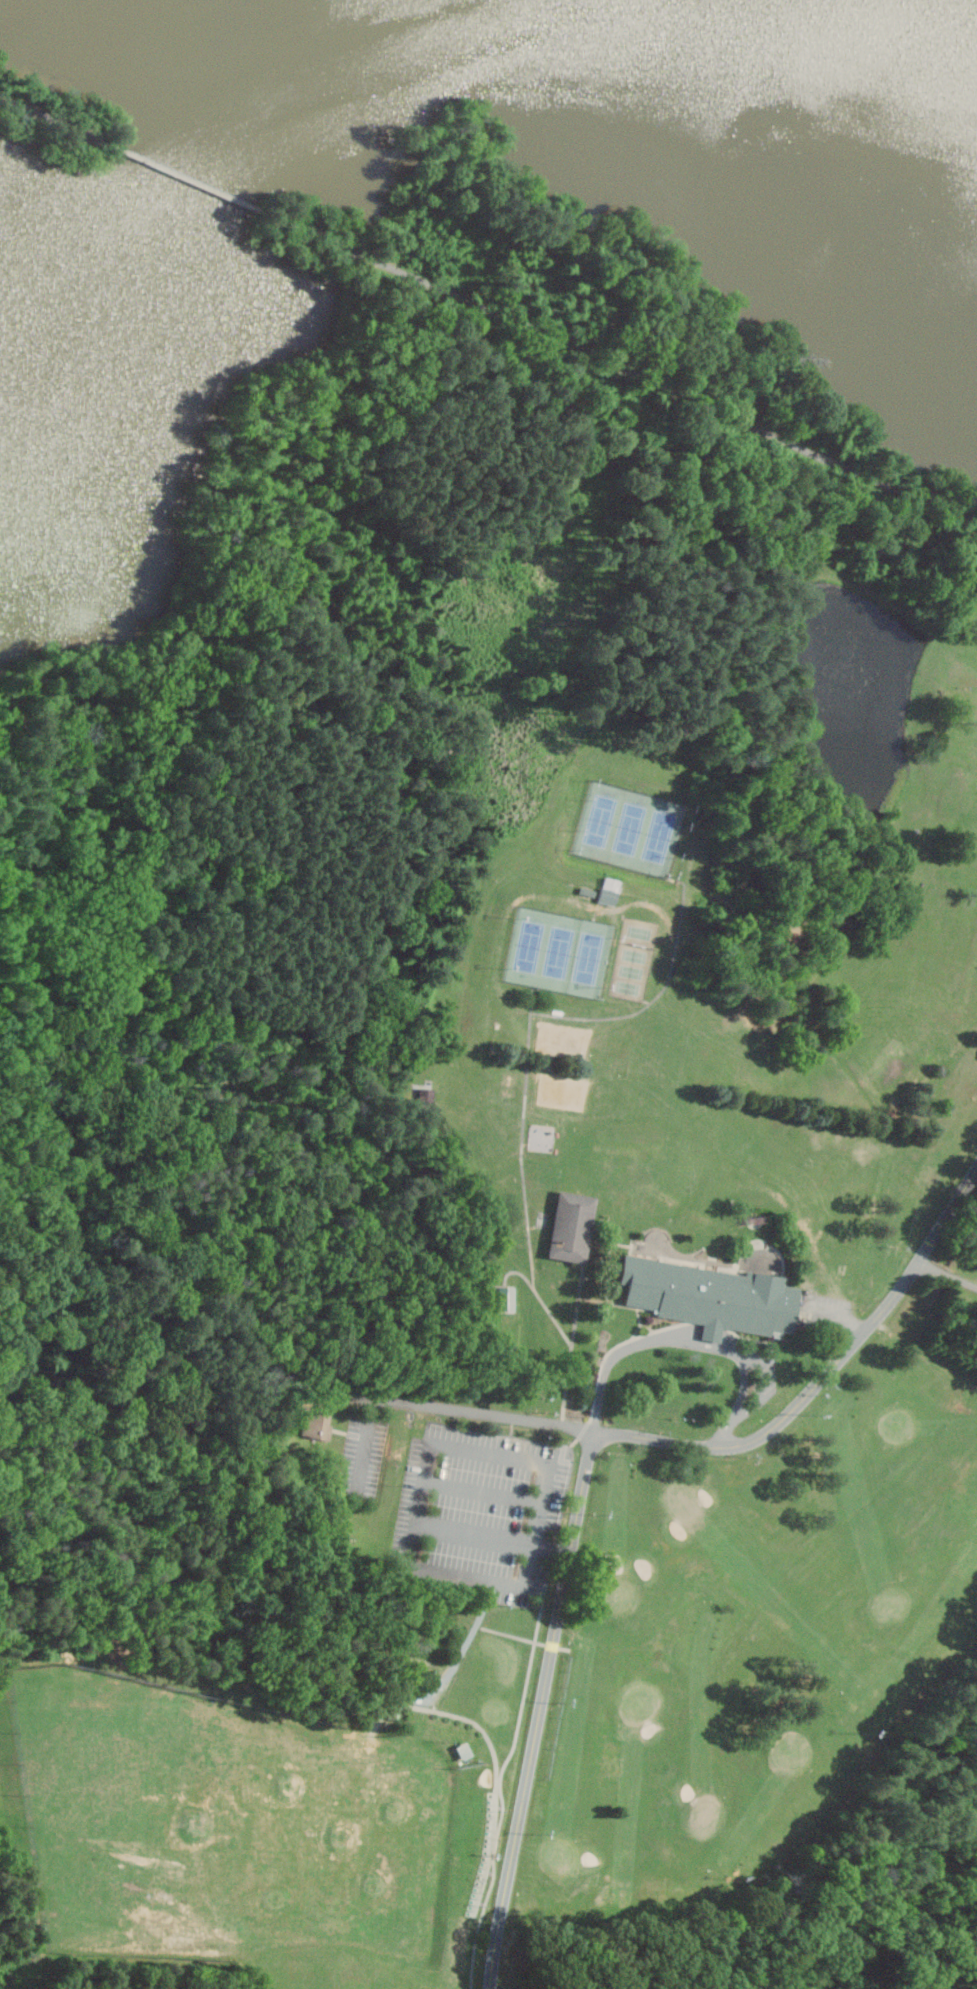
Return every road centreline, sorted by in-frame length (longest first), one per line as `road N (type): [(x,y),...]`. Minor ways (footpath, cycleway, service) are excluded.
road 1 (residential): [(976,1175),(888,1309),(801,1407),(754,1440),(706,1447),(322,1394)]
road 2 (residential): [(493,1988),(596,1431)]

